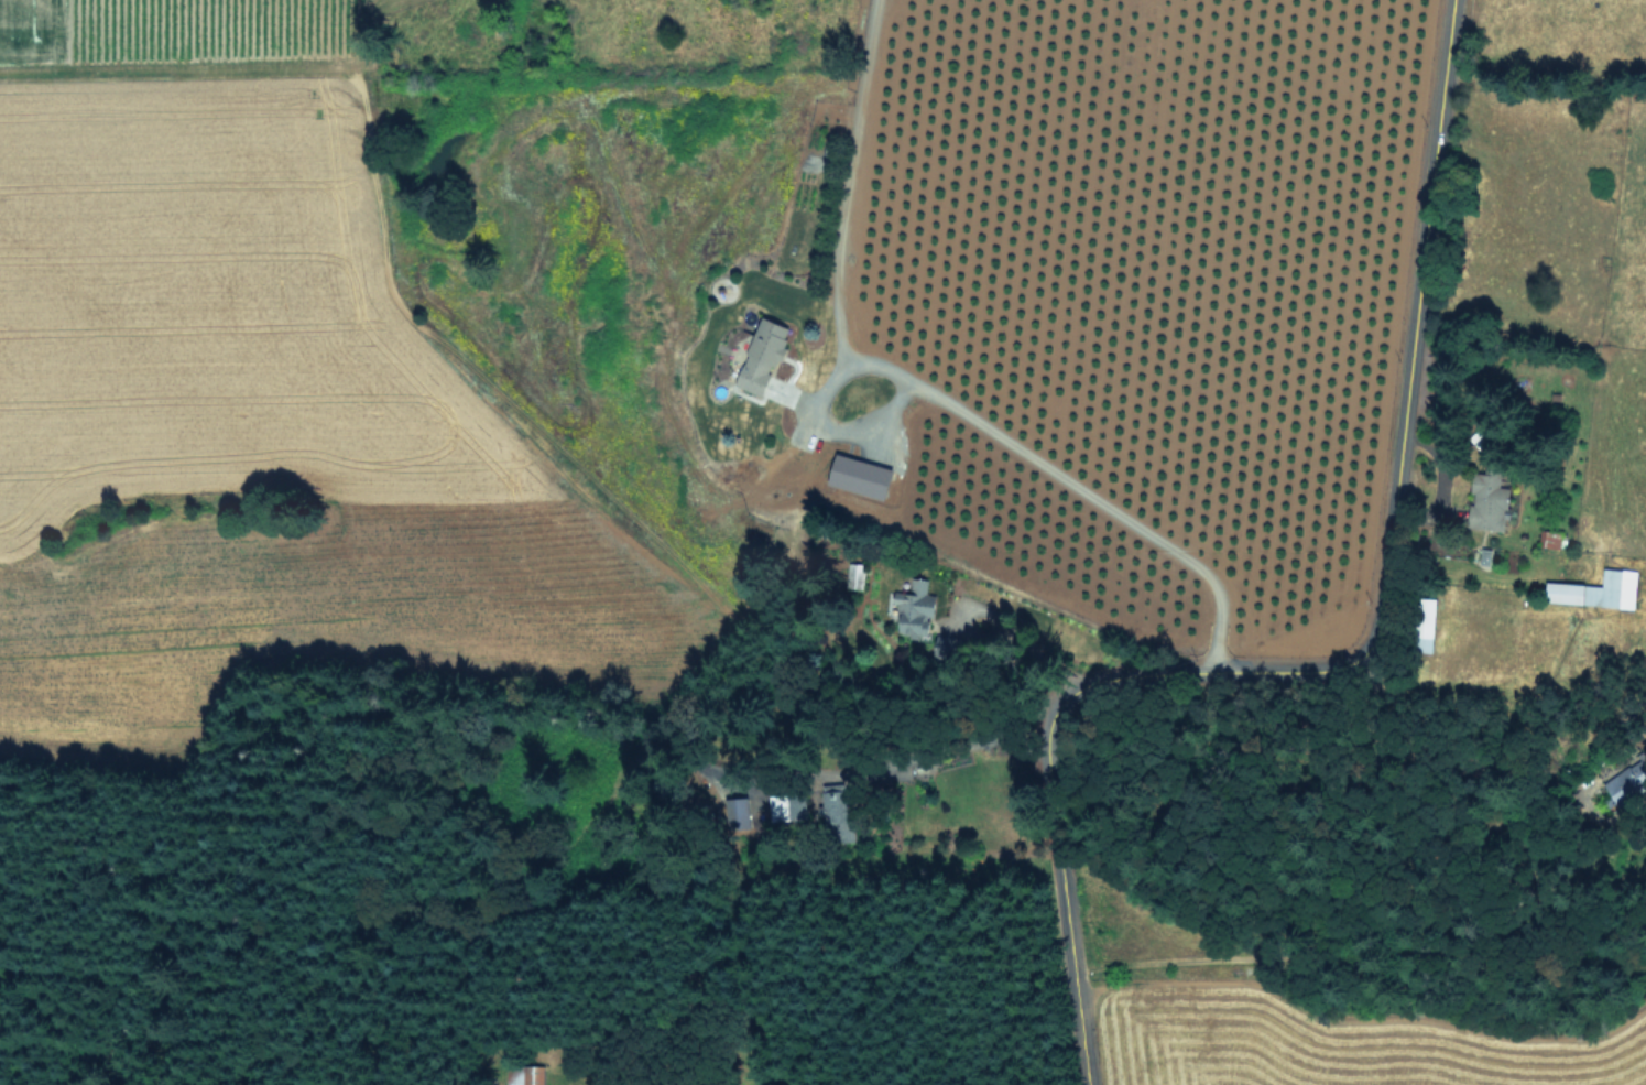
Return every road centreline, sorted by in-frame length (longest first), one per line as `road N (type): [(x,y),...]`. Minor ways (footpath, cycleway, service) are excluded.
road 1 (residential): [(1085,1084),(1057,854),(1060,718),(1071,699),(1113,679),(1318,671),(1367,653),(1381,605),(1450,0)]

